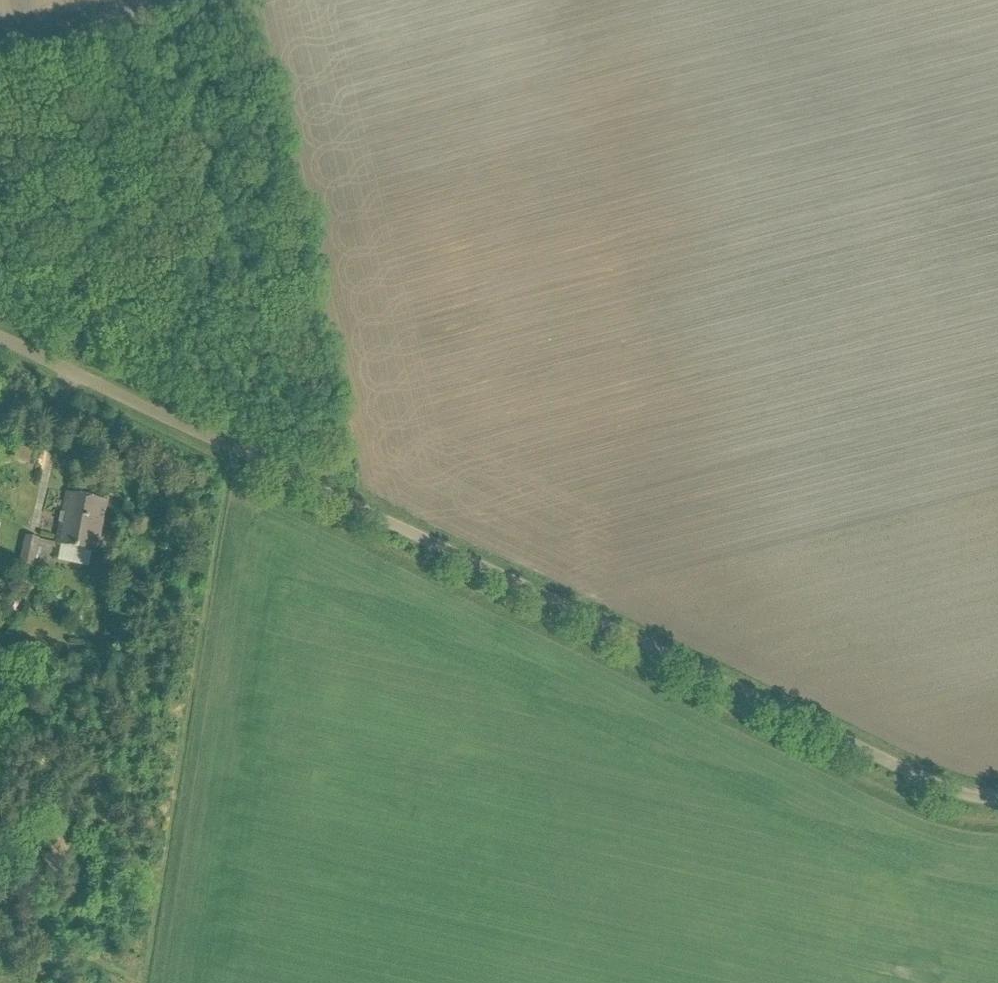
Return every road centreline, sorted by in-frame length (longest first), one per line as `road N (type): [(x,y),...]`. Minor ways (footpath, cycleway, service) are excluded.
road 1 (unclassified): [(997,797),(943,786),(0,338)]

